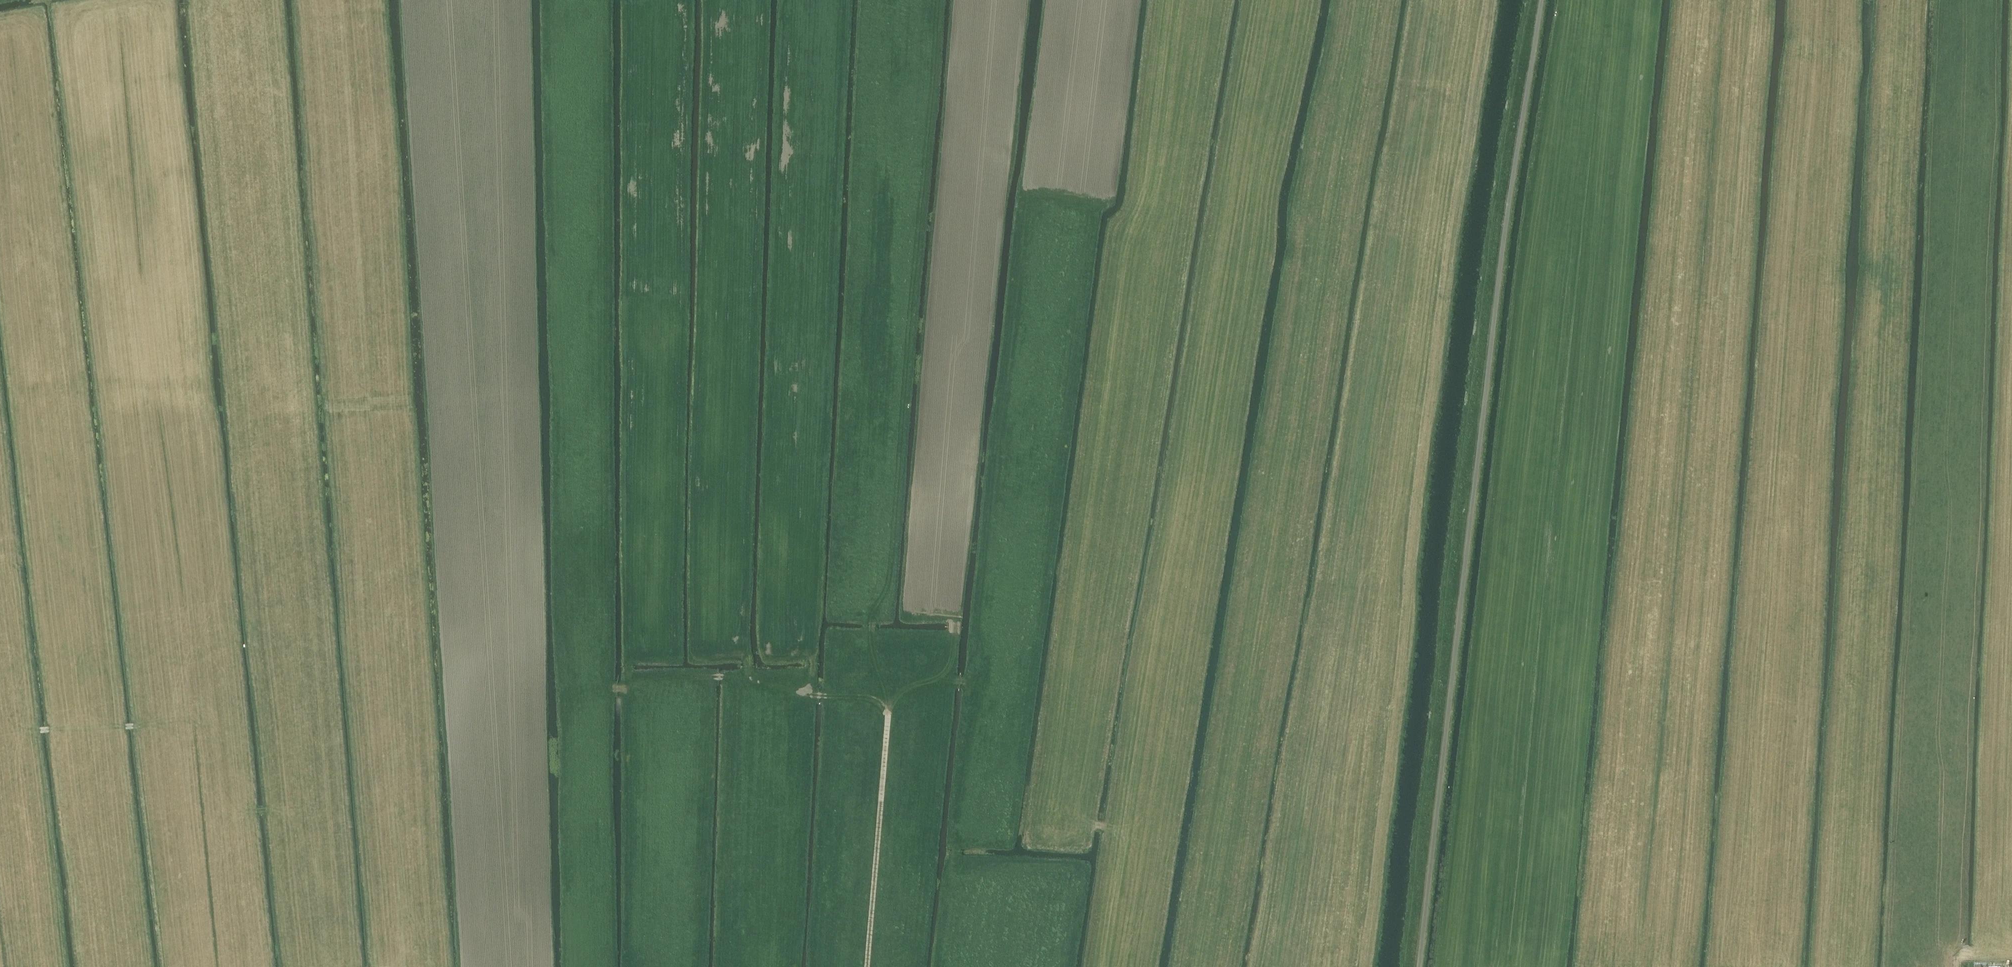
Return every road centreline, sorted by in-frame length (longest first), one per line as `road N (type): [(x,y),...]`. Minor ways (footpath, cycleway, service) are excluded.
road 1 (track): [(867,966),(888,715)]

